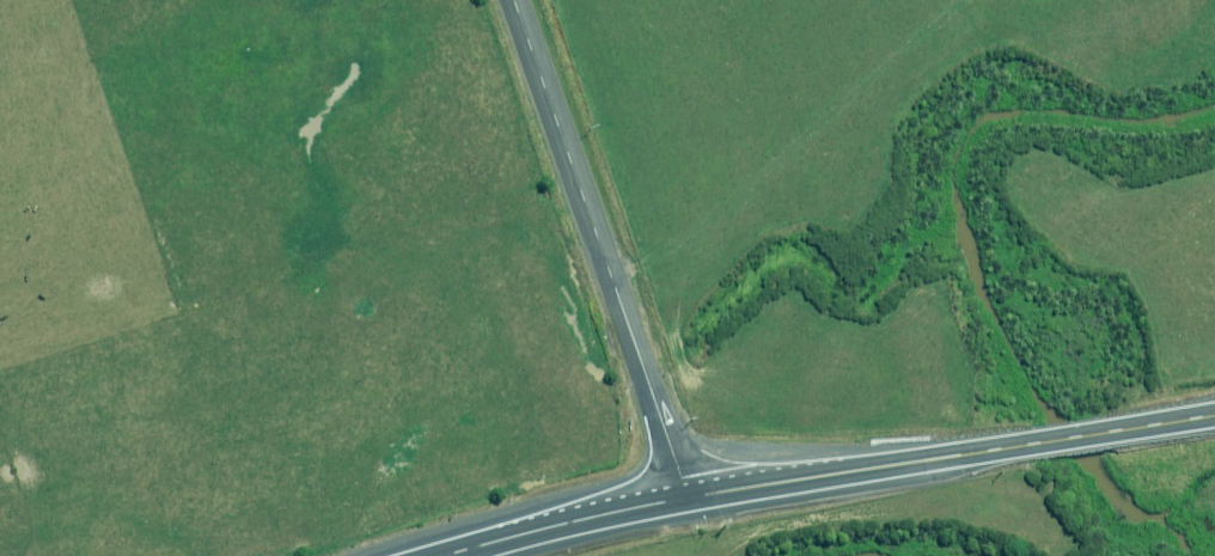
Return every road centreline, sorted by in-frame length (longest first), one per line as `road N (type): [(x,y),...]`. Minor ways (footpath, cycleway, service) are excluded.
road 1 (primary): [(689,499),(1214,417)]
road 2 (unclassified): [(689,499),(517,0)]
road 3 (primary): [(453,555),(689,499)]

